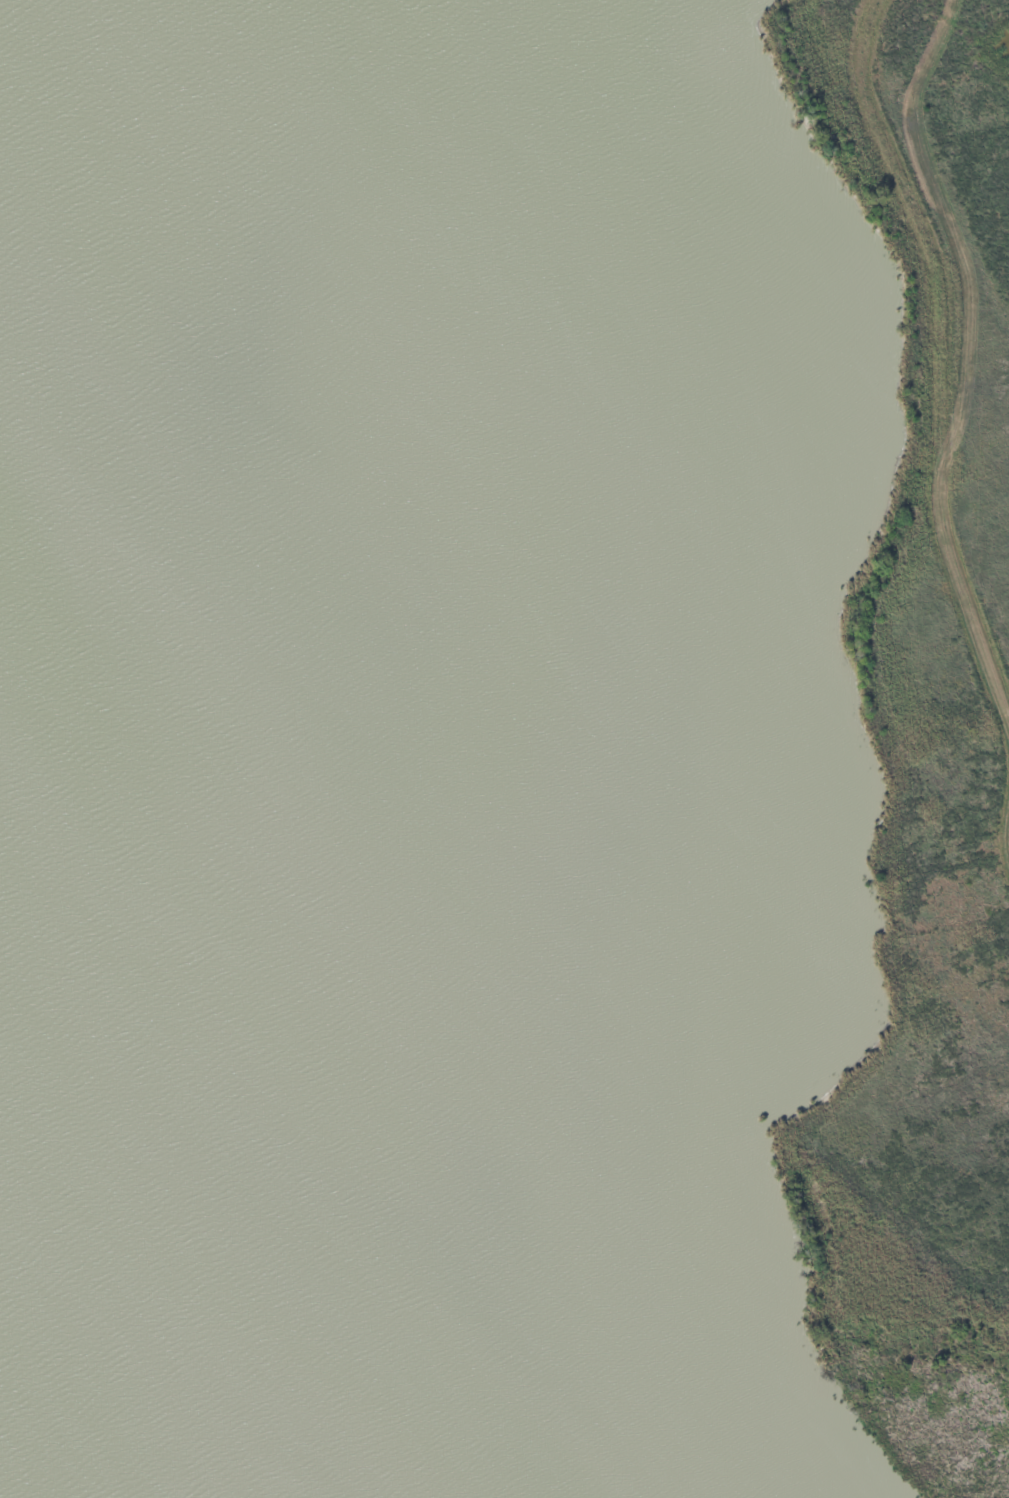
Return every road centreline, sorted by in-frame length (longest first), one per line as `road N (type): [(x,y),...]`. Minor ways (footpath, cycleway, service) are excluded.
road 1 (track): [(1008,556),(939,247),(883,182),(840,79),(856,0)]

